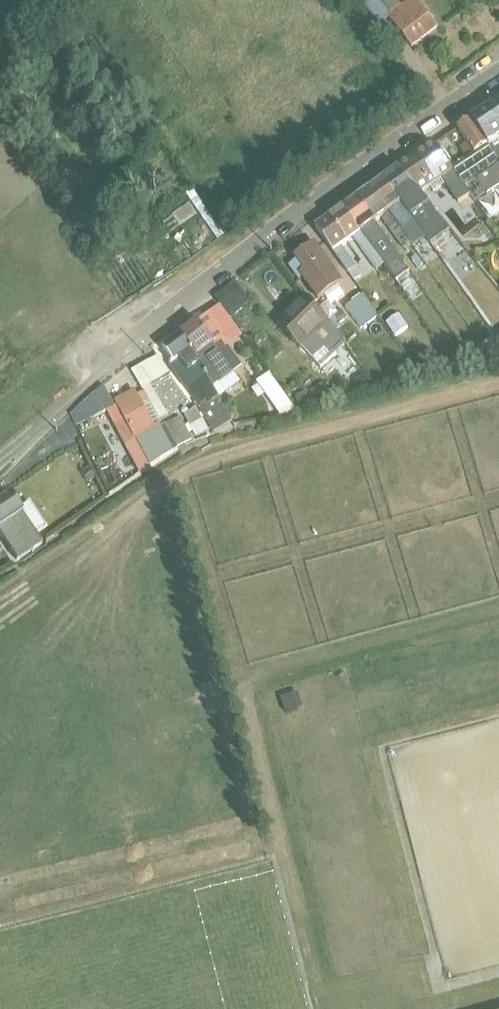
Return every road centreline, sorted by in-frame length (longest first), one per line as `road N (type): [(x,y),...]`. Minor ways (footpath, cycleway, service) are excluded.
road 1 (residential): [(498,74),(209,281),(0,464)]

